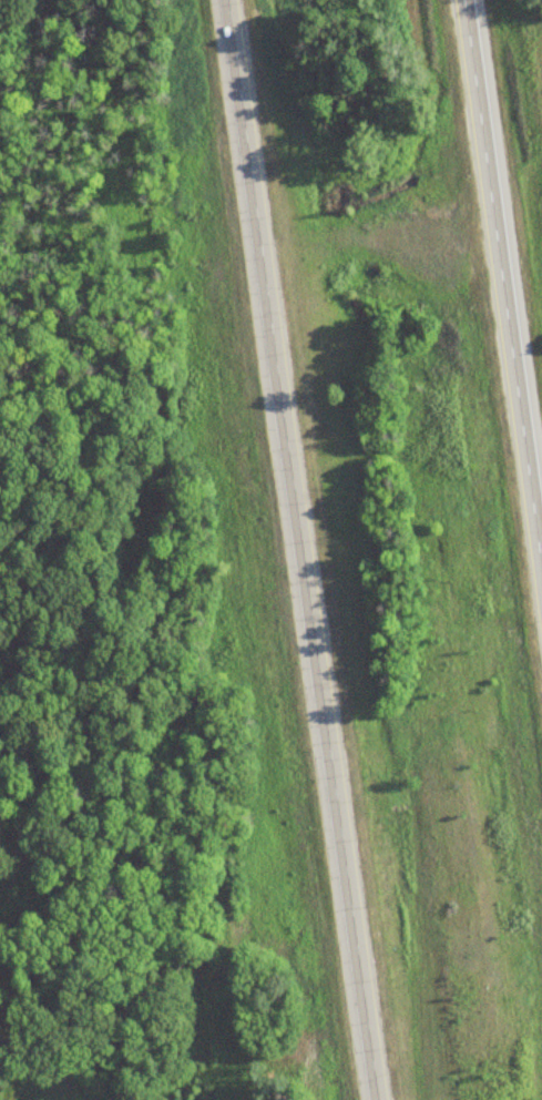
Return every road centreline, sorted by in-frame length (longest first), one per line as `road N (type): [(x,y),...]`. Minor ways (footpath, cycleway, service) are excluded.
road 1 (motorway): [(223,0),(376,1099)]
road 2 (motorway): [(541,616),(462,0)]

